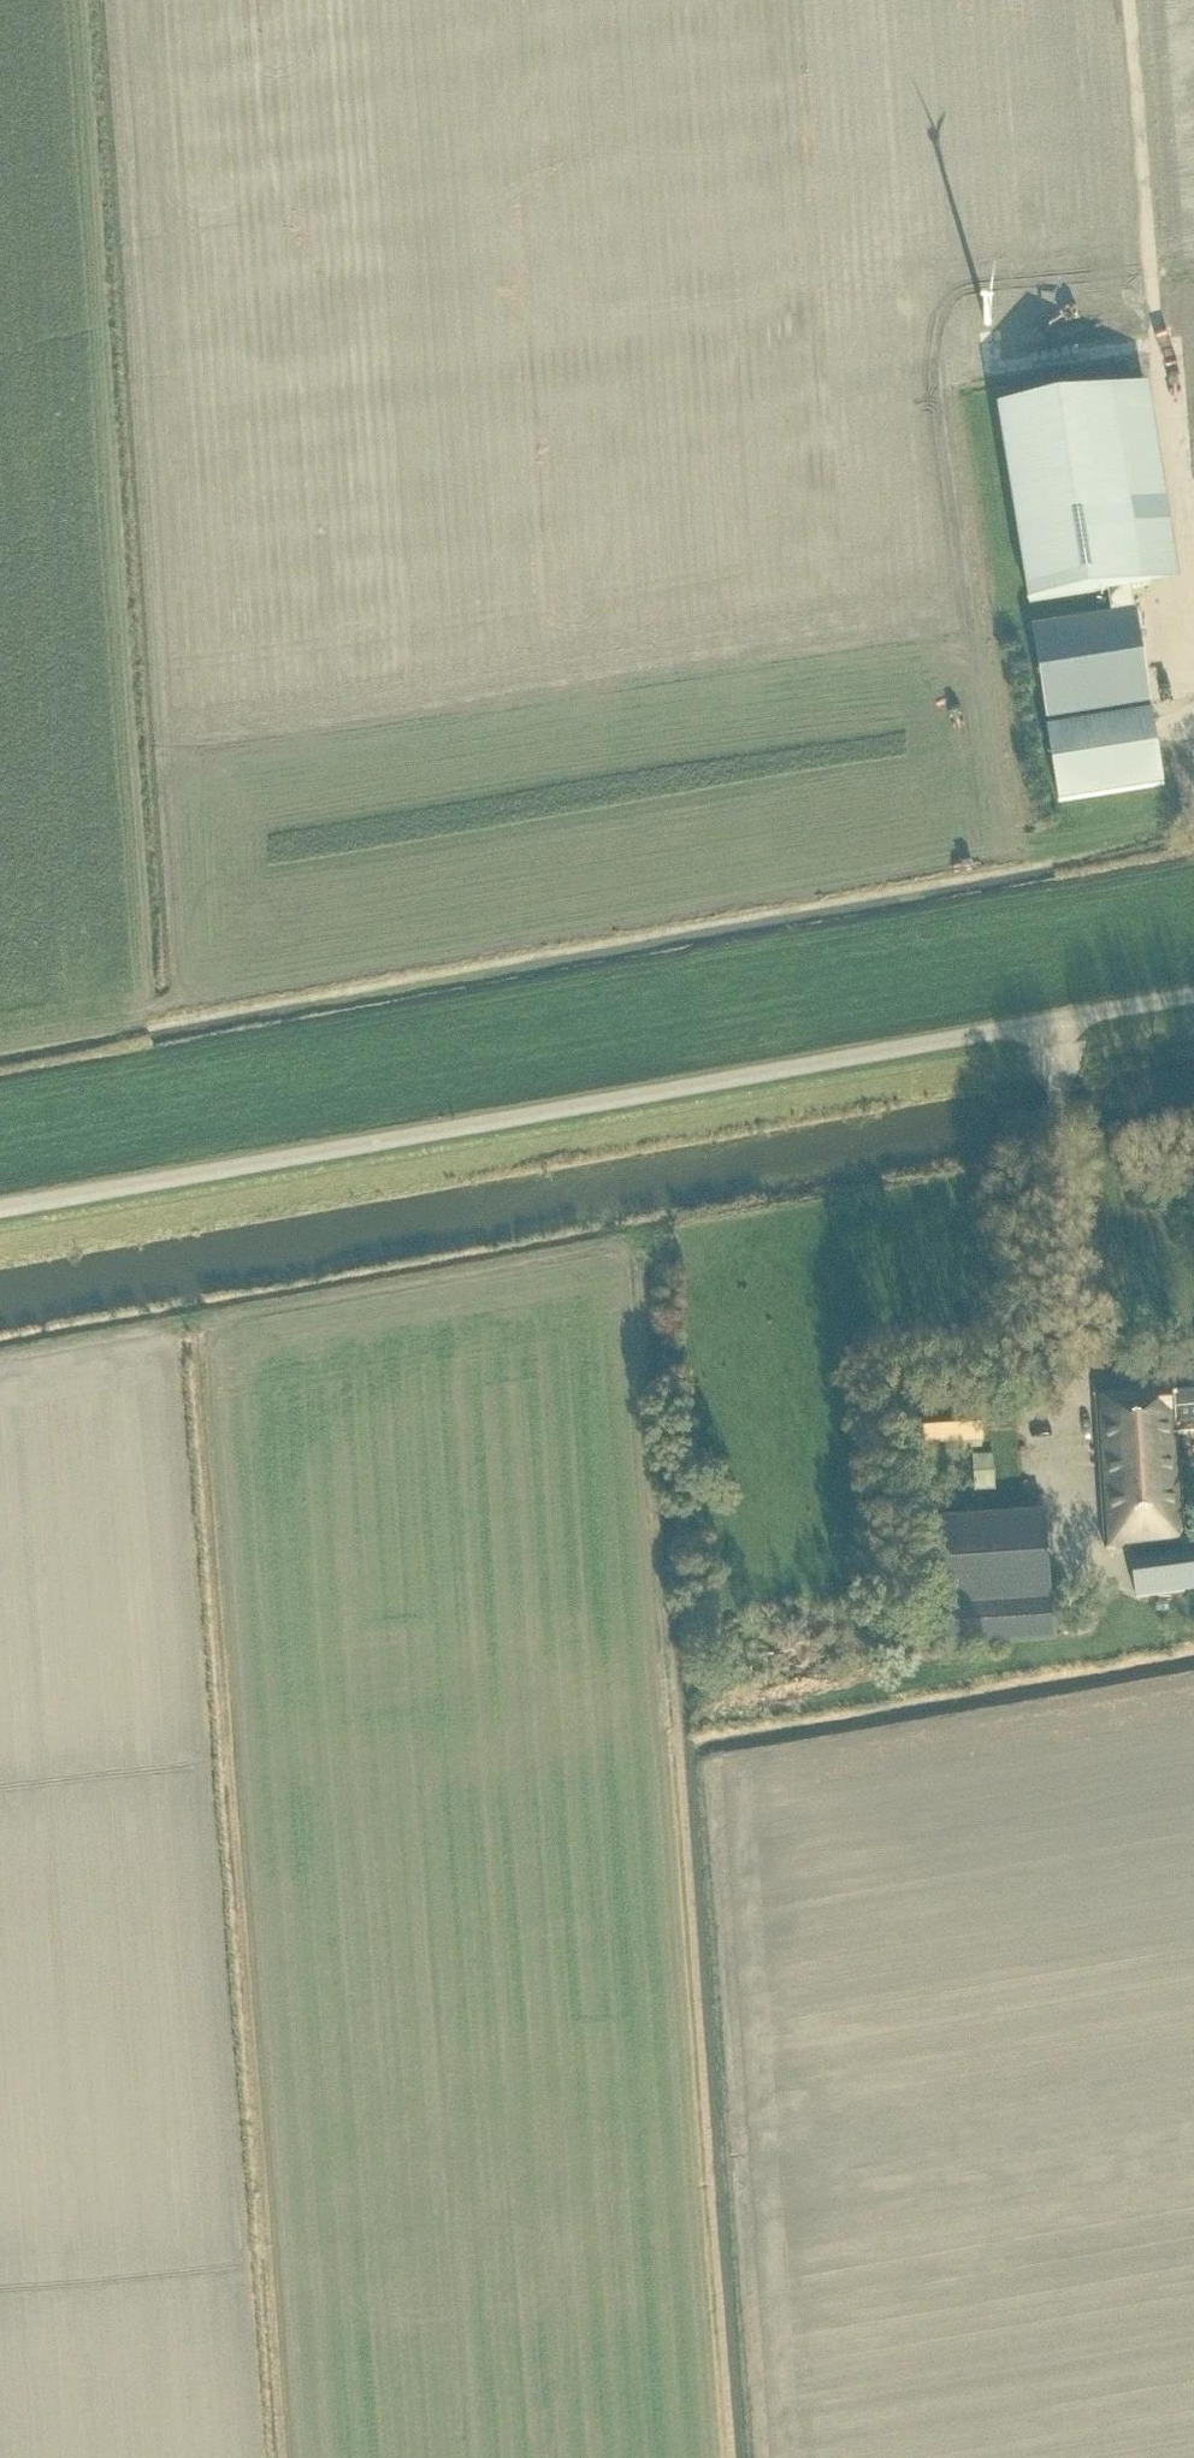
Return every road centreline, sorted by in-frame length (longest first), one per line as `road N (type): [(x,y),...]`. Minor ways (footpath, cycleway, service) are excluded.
road 1 (unclassified): [(1193,997),(0,1209)]

